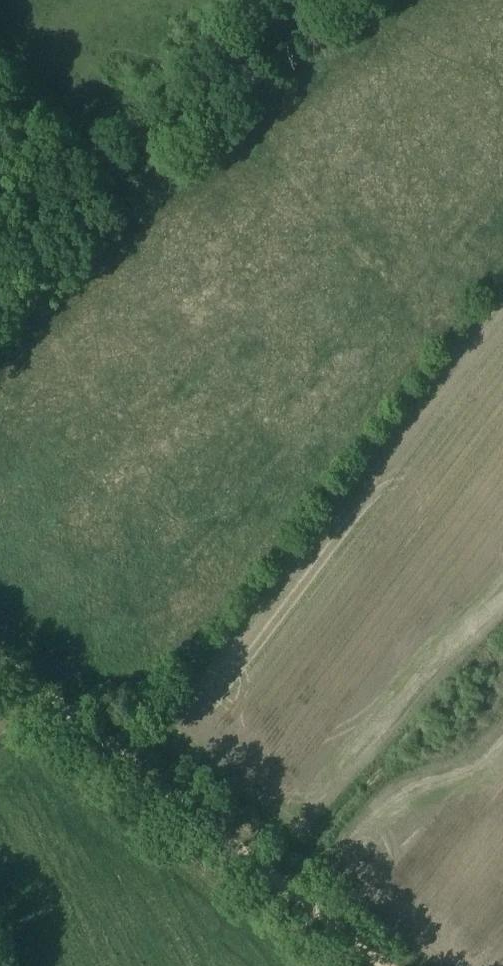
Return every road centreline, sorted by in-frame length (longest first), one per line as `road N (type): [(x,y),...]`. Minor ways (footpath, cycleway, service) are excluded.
road 1 (track): [(384,965),(0,661)]

